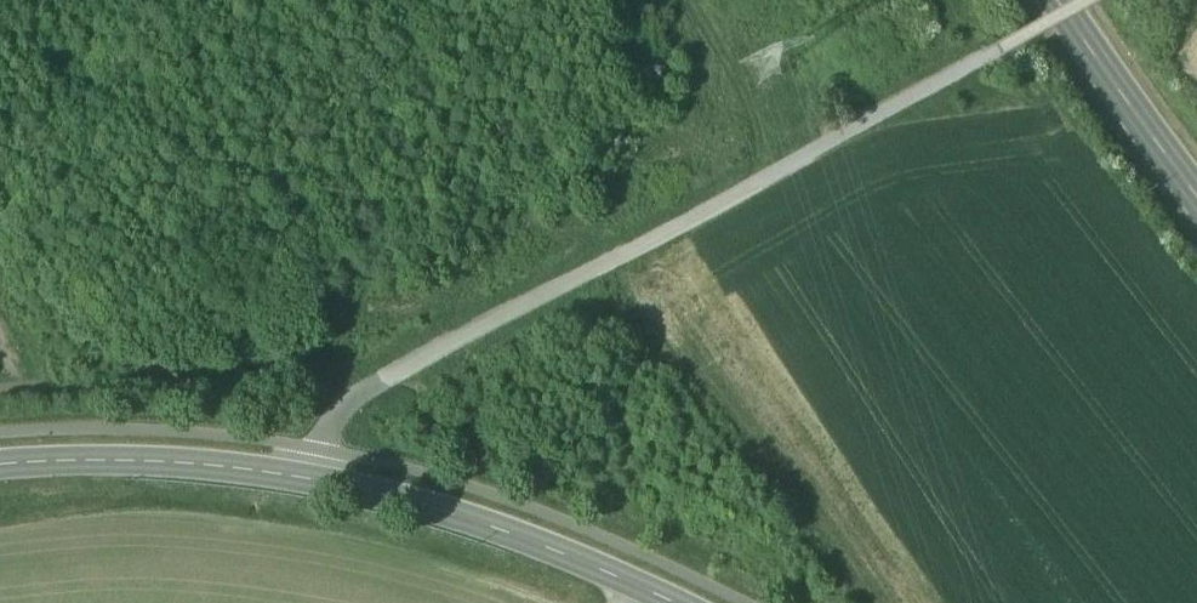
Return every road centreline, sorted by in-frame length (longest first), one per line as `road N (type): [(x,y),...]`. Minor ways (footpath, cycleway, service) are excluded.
road 1 (track): [(309,480),(318,451),(362,389),(1086,0)]
road 2 (tertiary): [(0,468),(116,460),(309,480),(486,525),(671,602)]
road 3 (primary): [(1196,194),(1060,0)]
road 4 (track): [(789,166),(689,0)]

